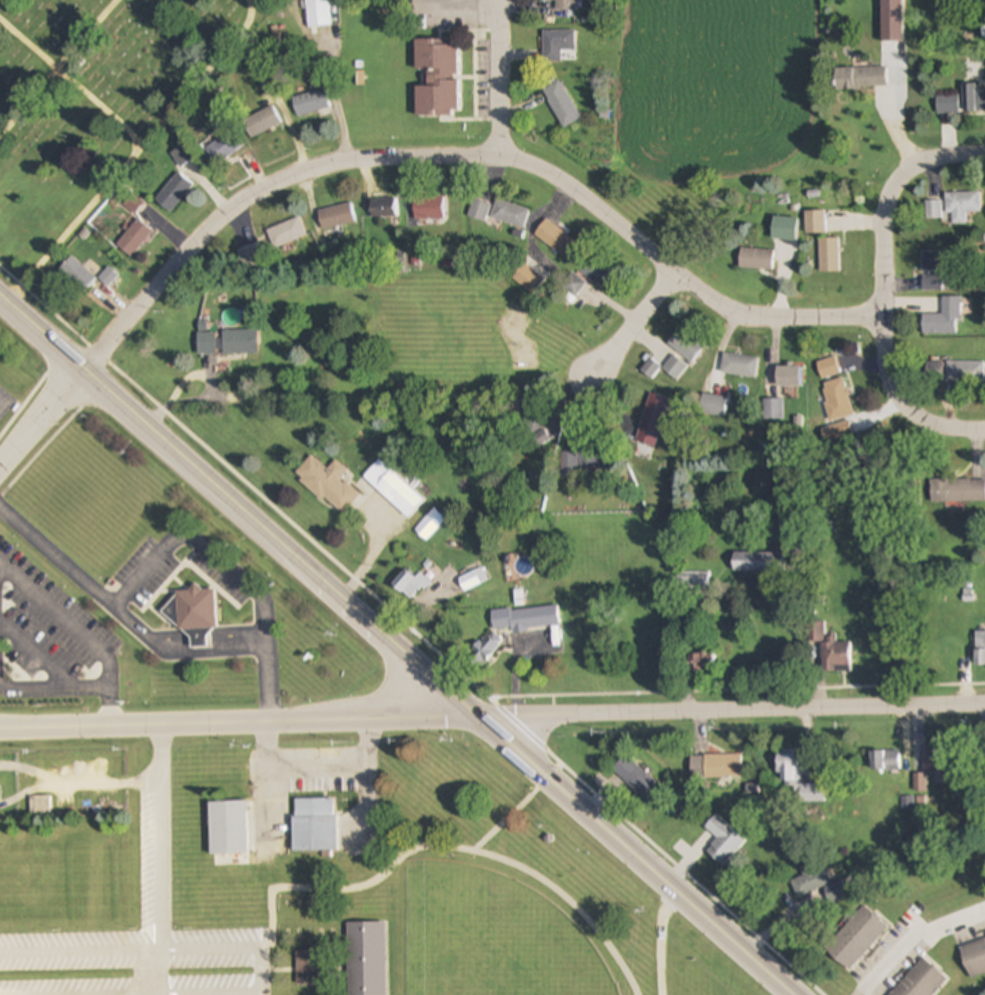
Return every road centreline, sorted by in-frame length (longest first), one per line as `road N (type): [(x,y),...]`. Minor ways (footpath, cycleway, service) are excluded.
road 1 (residential): [(0,475),(232,214),(348,159),(500,147),(580,197),(683,282),(756,319),(875,311)]
road 2 (residential): [(0,731),(984,700)]
road 3 (primary): [(793,994),(86,374)]
road 4 (residential): [(921,431),(875,311),(924,156)]
road 5 (residential): [(500,147),(499,0)]
road 6 (residential): [(599,381),(683,282)]

